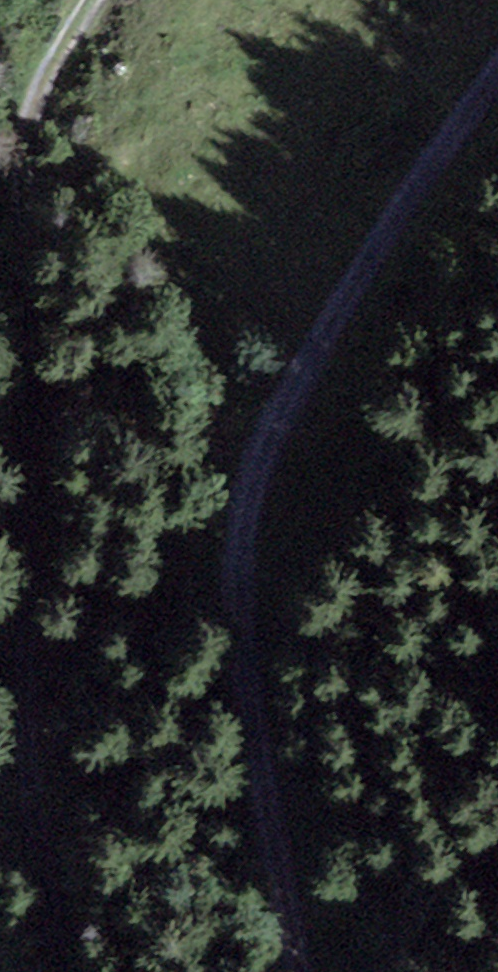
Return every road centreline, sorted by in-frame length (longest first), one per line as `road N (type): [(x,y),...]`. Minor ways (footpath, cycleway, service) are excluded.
road 1 (track): [(294,971),(281,916),(272,668),(299,445),(336,362),(497,95)]
road 2 (track): [(0,632),(65,971)]
road 3 (track): [(128,0),(0,227)]

